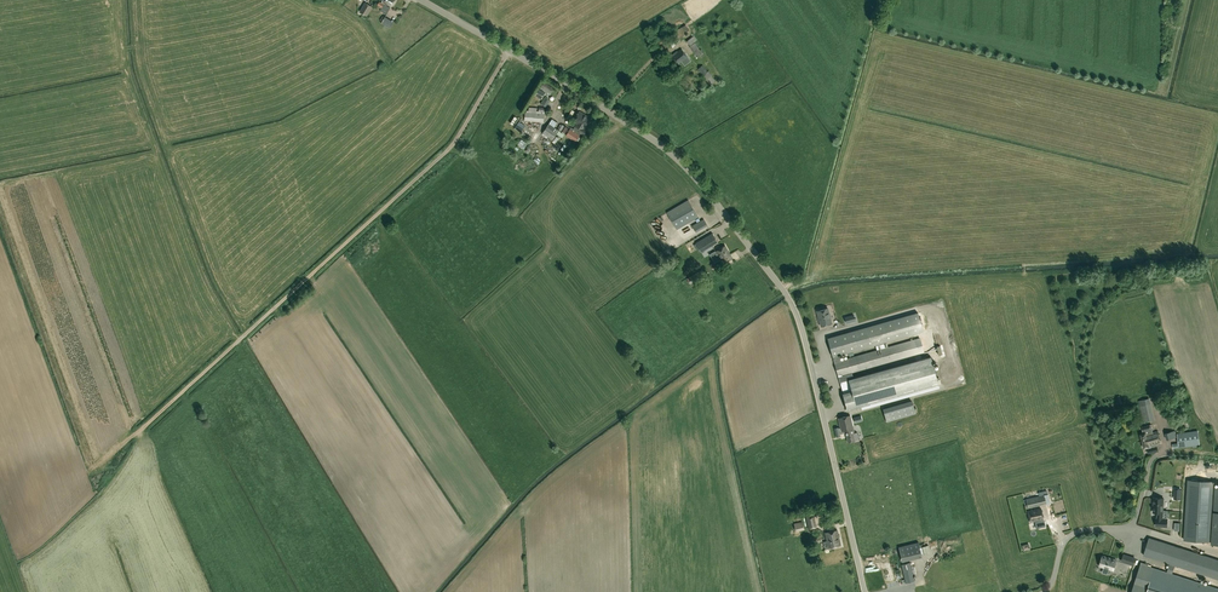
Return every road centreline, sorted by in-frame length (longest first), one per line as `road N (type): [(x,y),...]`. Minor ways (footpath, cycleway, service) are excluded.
road 1 (unclassified): [(865,591),(802,328),(786,293),(680,160),(652,138),(422,0)]
road 2 (track): [(95,469),(444,152),(508,50)]

